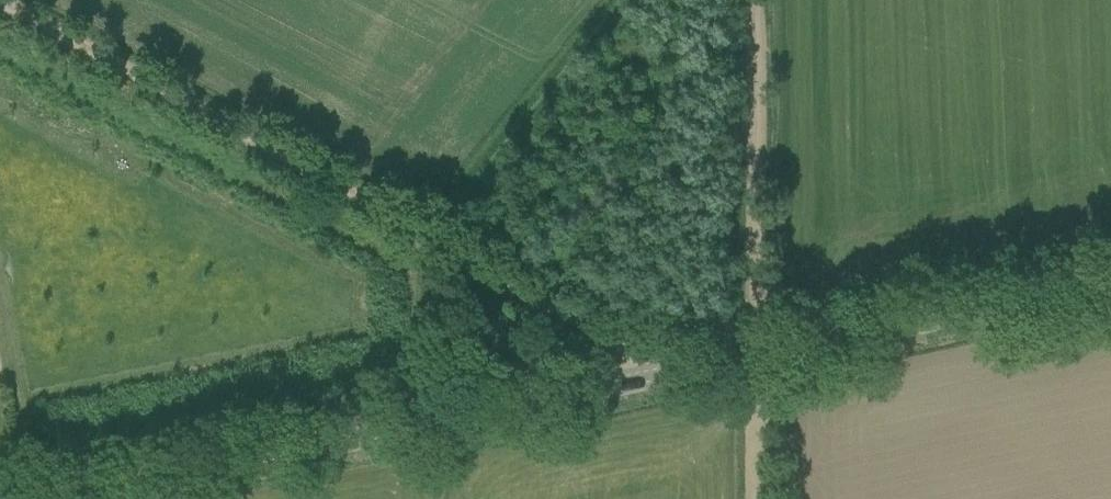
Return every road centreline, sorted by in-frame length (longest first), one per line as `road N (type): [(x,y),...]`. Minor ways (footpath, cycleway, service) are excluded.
road 1 (track): [(655,374),(626,344),(2,0)]
road 2 (secondary): [(655,374),(58,498)]
road 3 (secondary): [(655,374),(1110,280)]
road 4 (track): [(754,354),(752,0)]
road 5 (track): [(754,354),(759,498)]

